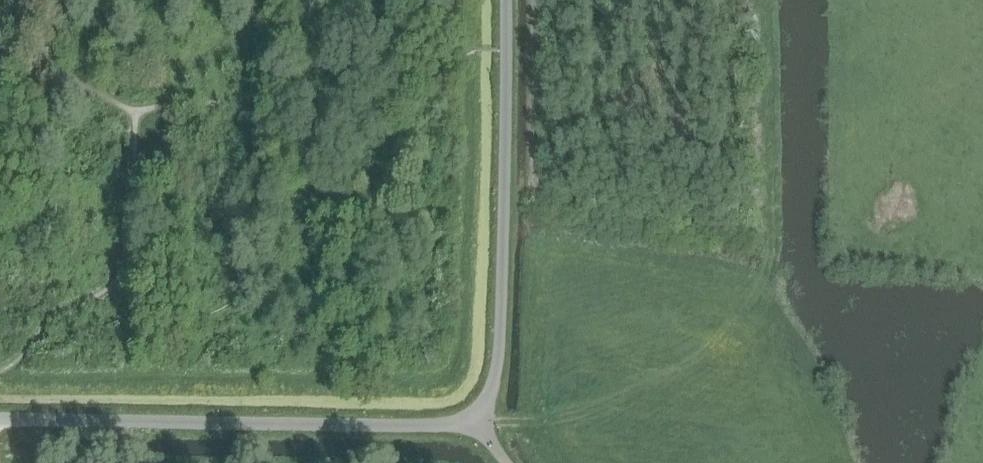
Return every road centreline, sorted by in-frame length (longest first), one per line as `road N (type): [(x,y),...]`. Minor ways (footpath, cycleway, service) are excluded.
road 1 (unclassified): [(0,421),(444,426),(470,416)]
road 2 (unclassified): [(470,416),(486,400),(499,353),(506,0)]

